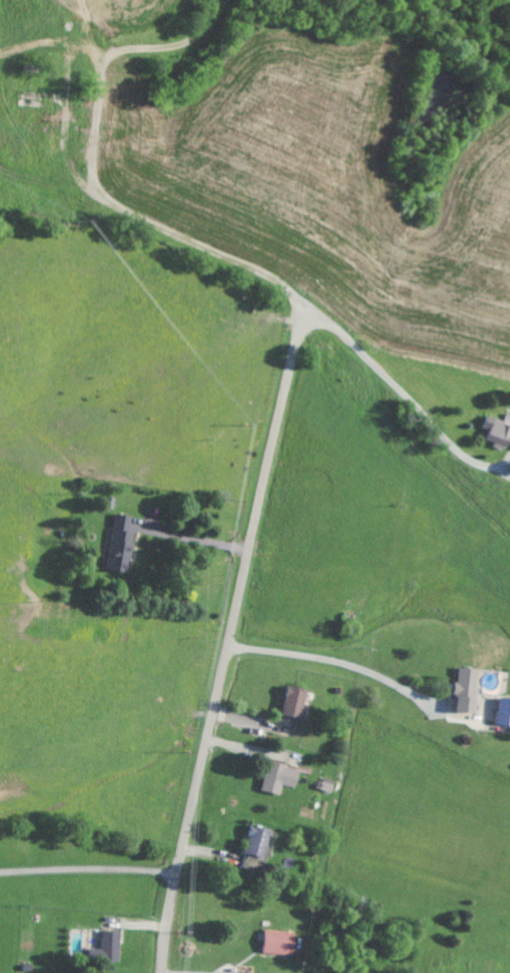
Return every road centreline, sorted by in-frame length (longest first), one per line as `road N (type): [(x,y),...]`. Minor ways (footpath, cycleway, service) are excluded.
road 1 (residential): [(166,972),(180,873),(305,325)]
road 2 (residential): [(509,486),(369,355),(305,325),(280,278),(174,210),(94,127)]

